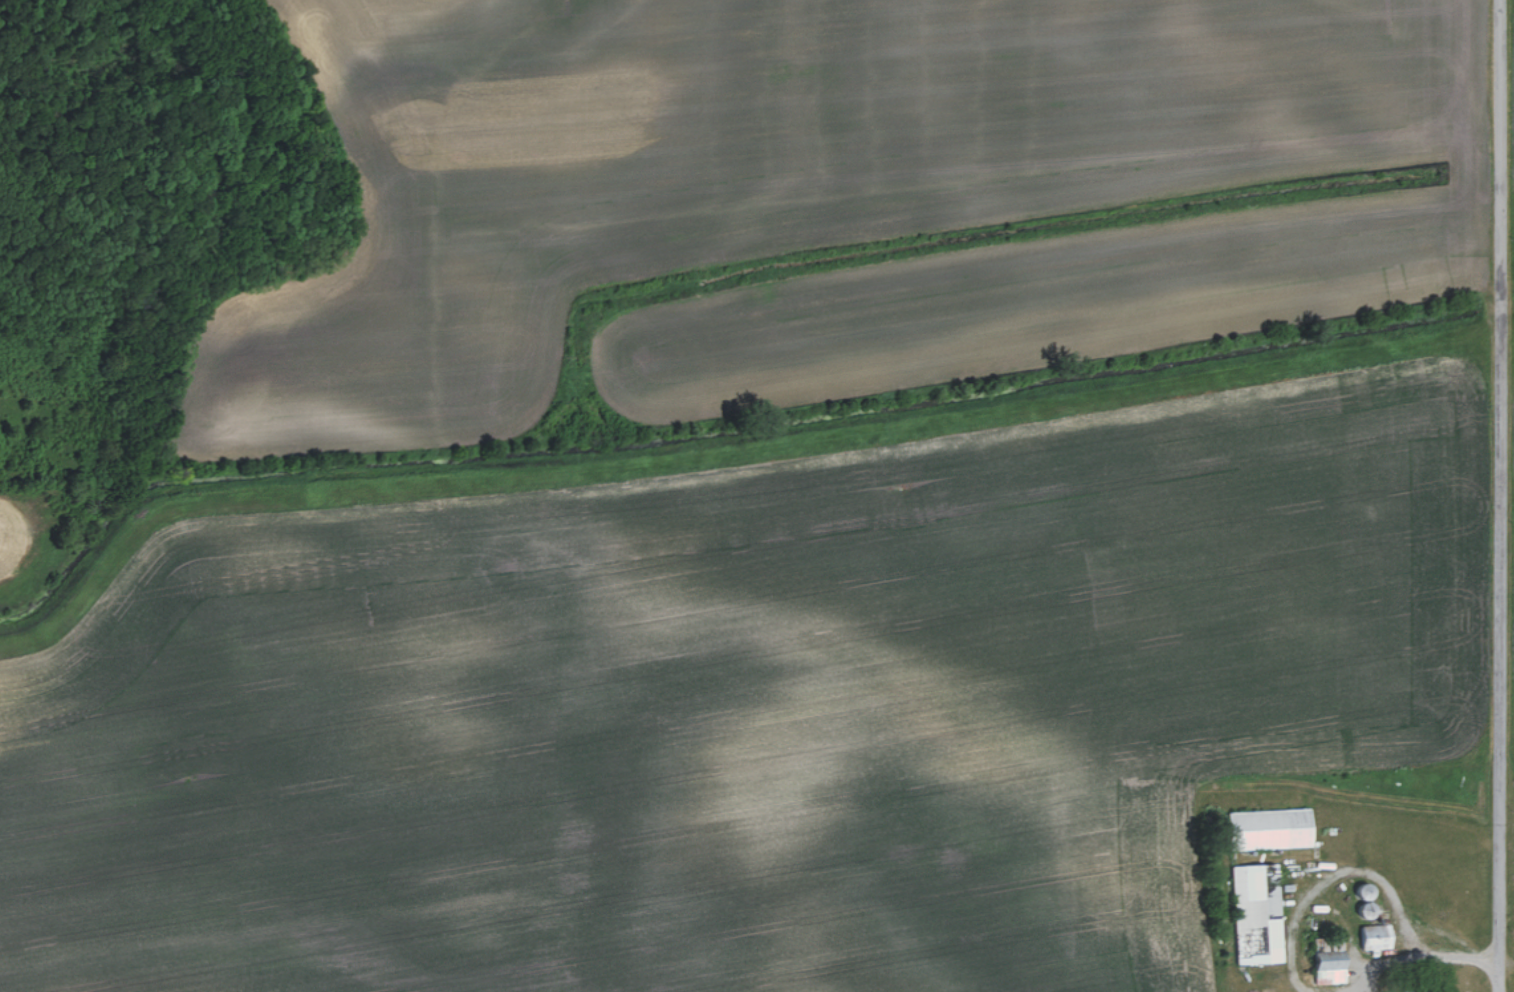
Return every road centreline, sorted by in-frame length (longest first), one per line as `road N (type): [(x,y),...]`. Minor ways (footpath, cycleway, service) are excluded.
road 1 (residential): [(1500,991),(1501,0)]

